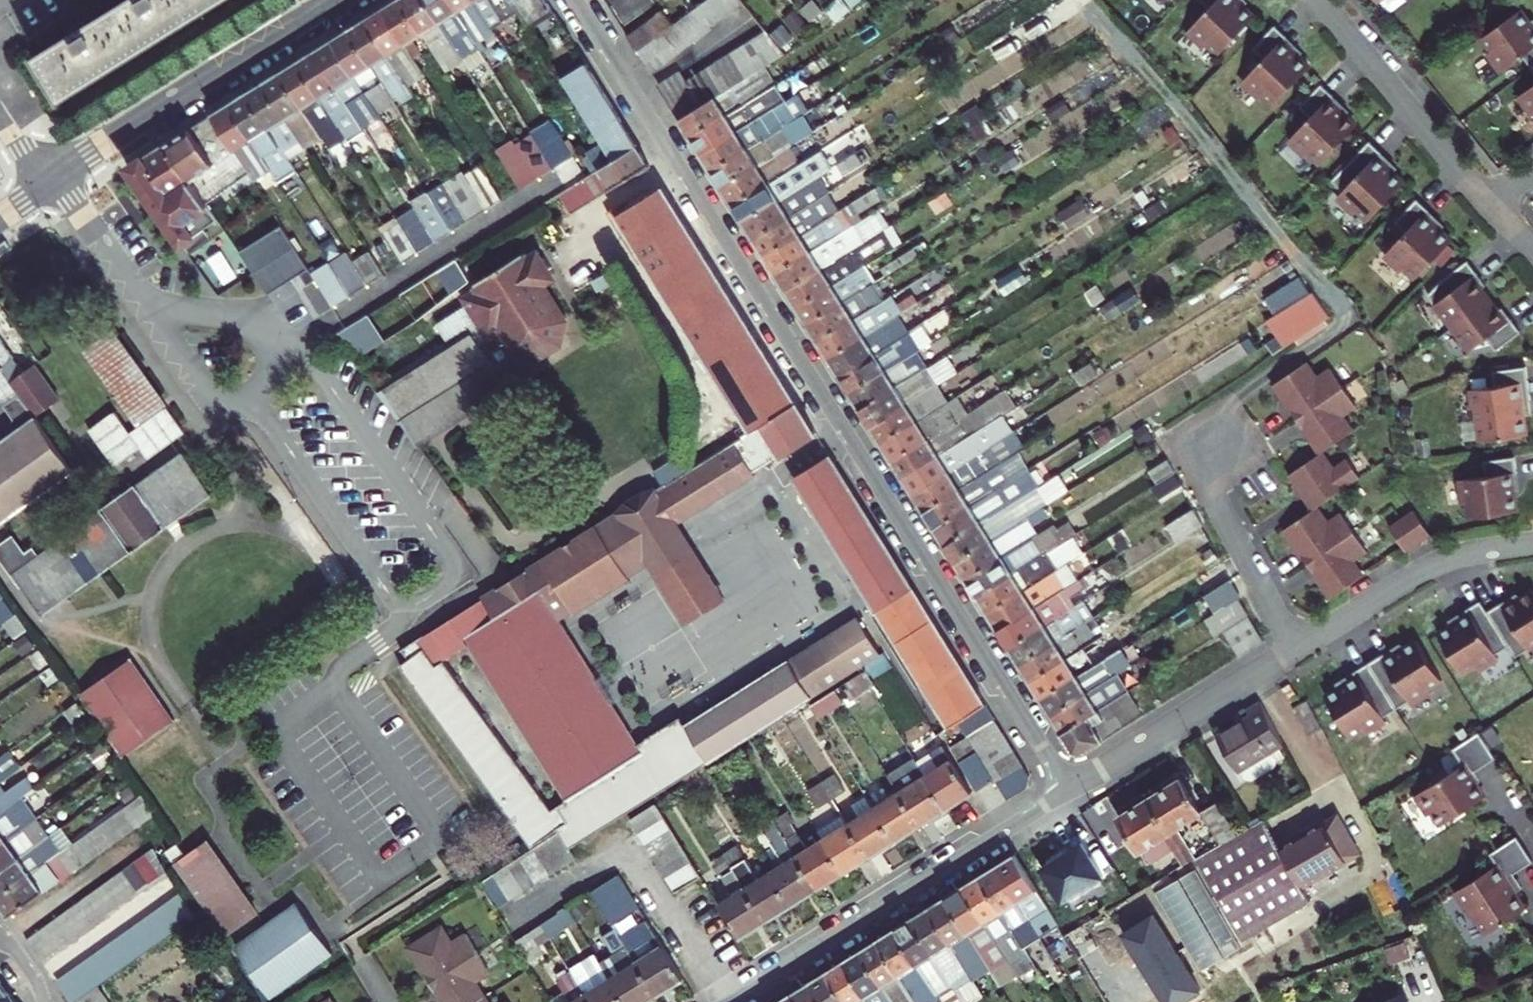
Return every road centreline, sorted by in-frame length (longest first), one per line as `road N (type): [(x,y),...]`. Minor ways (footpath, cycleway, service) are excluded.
road 1 (residential): [(1070,792),(577,0)]
road 2 (residential): [(1070,792),(1420,572),(1455,558),(1532,545)]
road 3 (residential): [(731,1001),(1070,792)]
road 4 (secondary): [(55,178),(335,0)]
road 5 (residential): [(141,305),(201,391),(228,399),(262,381),(270,357),(258,334),(218,316)]
road 6 (unclassified): [(1488,205),(1321,0)]
road 7 (residential): [(141,305),(55,178)]

